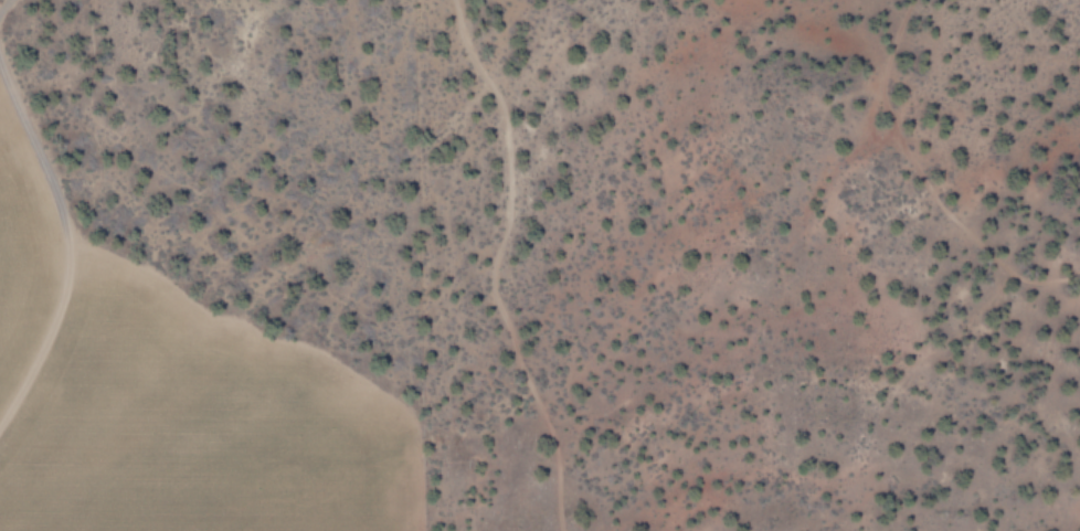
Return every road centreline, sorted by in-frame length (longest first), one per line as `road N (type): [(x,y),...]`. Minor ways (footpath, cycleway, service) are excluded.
road 1 (track): [(0,417),(66,288),(61,202),(0,62)]

